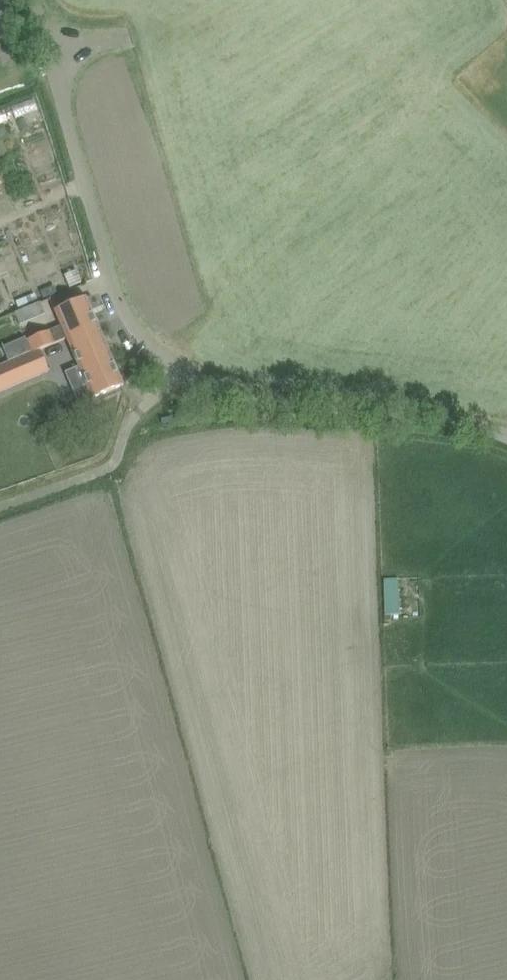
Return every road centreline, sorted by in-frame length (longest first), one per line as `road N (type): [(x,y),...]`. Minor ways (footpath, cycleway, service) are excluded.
road 1 (unclassified): [(506,435),(463,421),(244,393),(153,349),(127,321),(109,280),(35,0)]

